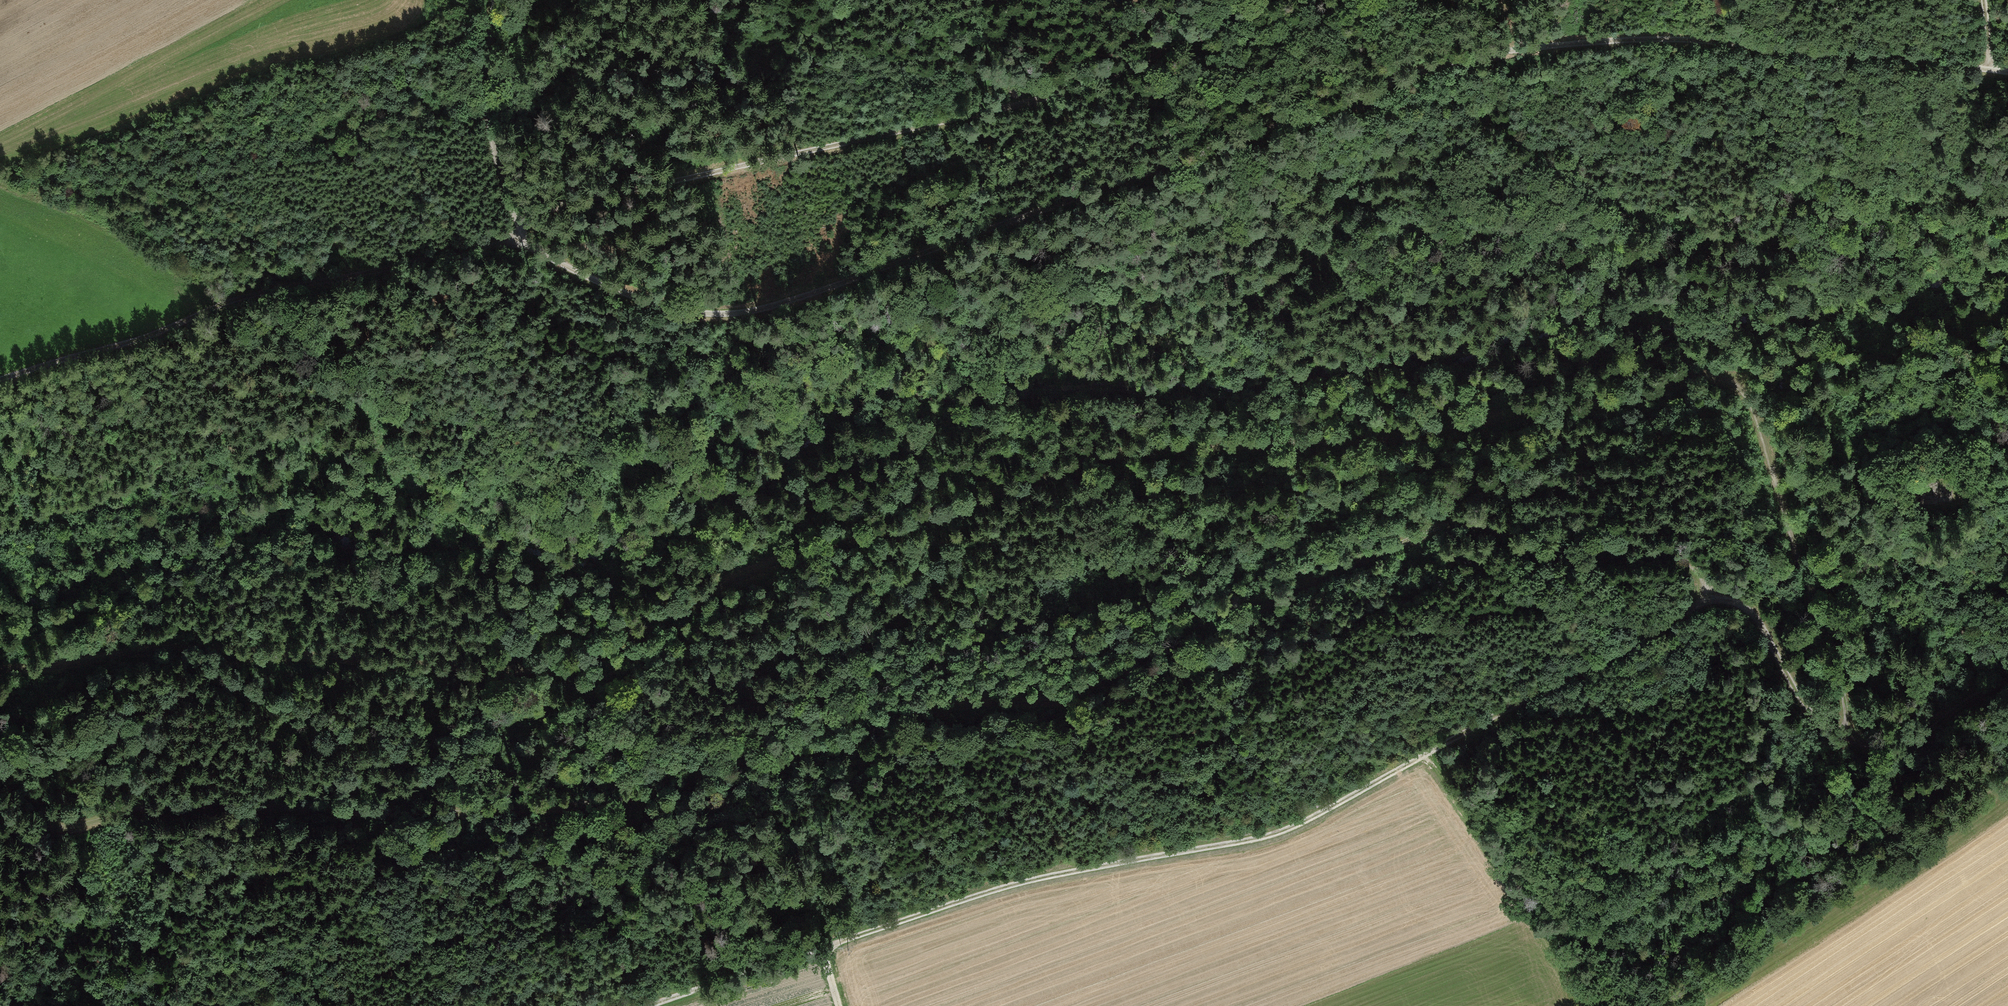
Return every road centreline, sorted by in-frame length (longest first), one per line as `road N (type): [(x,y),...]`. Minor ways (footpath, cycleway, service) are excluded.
road 1 (track): [(647,1005),(1025,883),(1276,834),(1707,601),(1704,583),(1691,562),(1675,557),(1570,562),(1481,524),(1451,523),(1268,604),(1226,661),(1164,649),(1081,697),(928,712),(843,744),(752,758),(628,800),(397,813),(148,806),(84,825),(0,827)]
road 2 (track): [(1707,601),(1748,608),(1803,705),(1845,737),(1847,716),(1752,404),(1738,387),(1711,378),(1415,441),(1153,447),(1093,459),(756,570),(614,650),(564,667),(467,670),(179,650),(0,670)]
road 3 (track): [(520,233),(538,252),(626,295),(684,311),(735,313),(802,301),(1452,61),(1517,48),(1715,41),(2007,70)]
road 4 (track): [(515,220),(529,211),(949,120),(1123,64),(1271,0)]
road 5 (track): [(0,379),(88,358),(227,306),(520,233)]
road 6 (track): [(0,528),(198,470),(327,449),(356,452),(415,484)]
road 7 (track): [(1352,102),(1450,95),(1558,161),(1624,145),(1686,150),(1710,142)]
road 8 (track): [(1927,413),(1860,441),(1852,467),(1881,533),(1917,551),(1946,580),(1976,693)]
road 9 (track): [(1593,1005),(1428,752)]
road 10 (track): [(1738,387),(1783,359),(1966,320),(2007,319)]
road 11 (track): [(492,0),(486,121),(520,233)]
road 12 (track): [(1845,737),(1885,744),(1919,738),(2007,678)]

